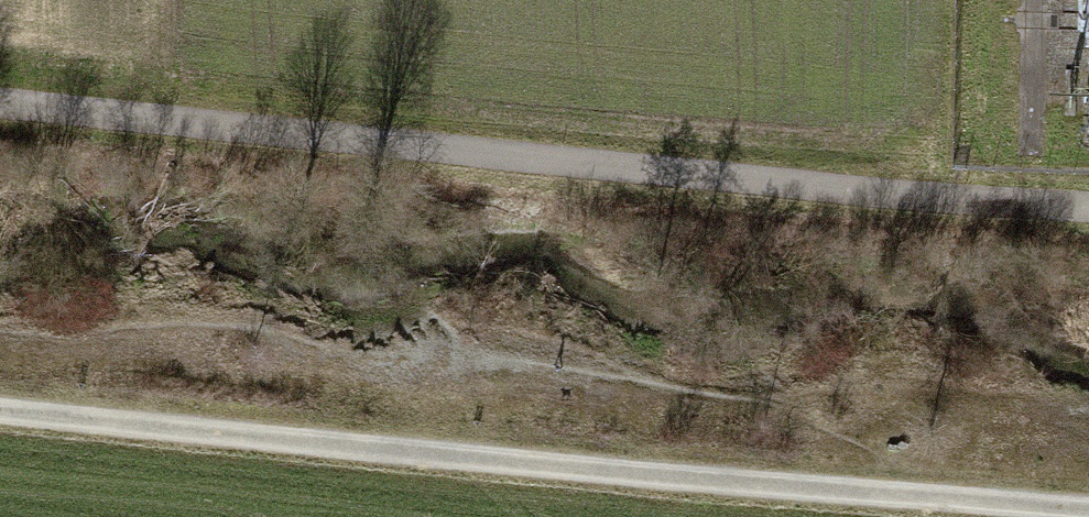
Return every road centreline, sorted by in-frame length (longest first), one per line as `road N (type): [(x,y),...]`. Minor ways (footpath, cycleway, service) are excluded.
road 1 (track): [(0,103),(1088,207)]
road 2 (track): [(1088,513),(0,410)]

